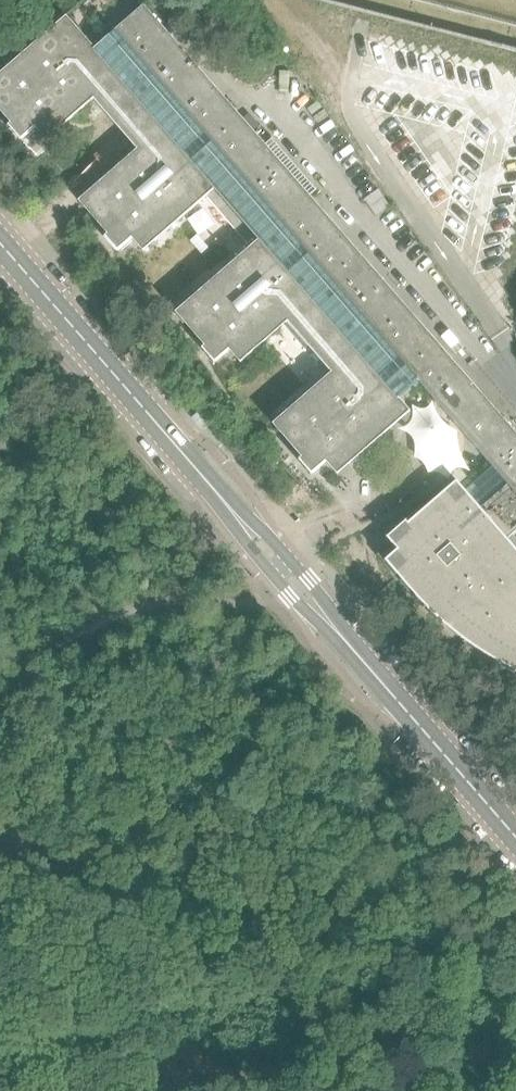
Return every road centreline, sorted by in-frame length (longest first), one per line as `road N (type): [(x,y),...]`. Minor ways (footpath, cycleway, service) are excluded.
road 1 (residential): [(515,836),(0,243)]

